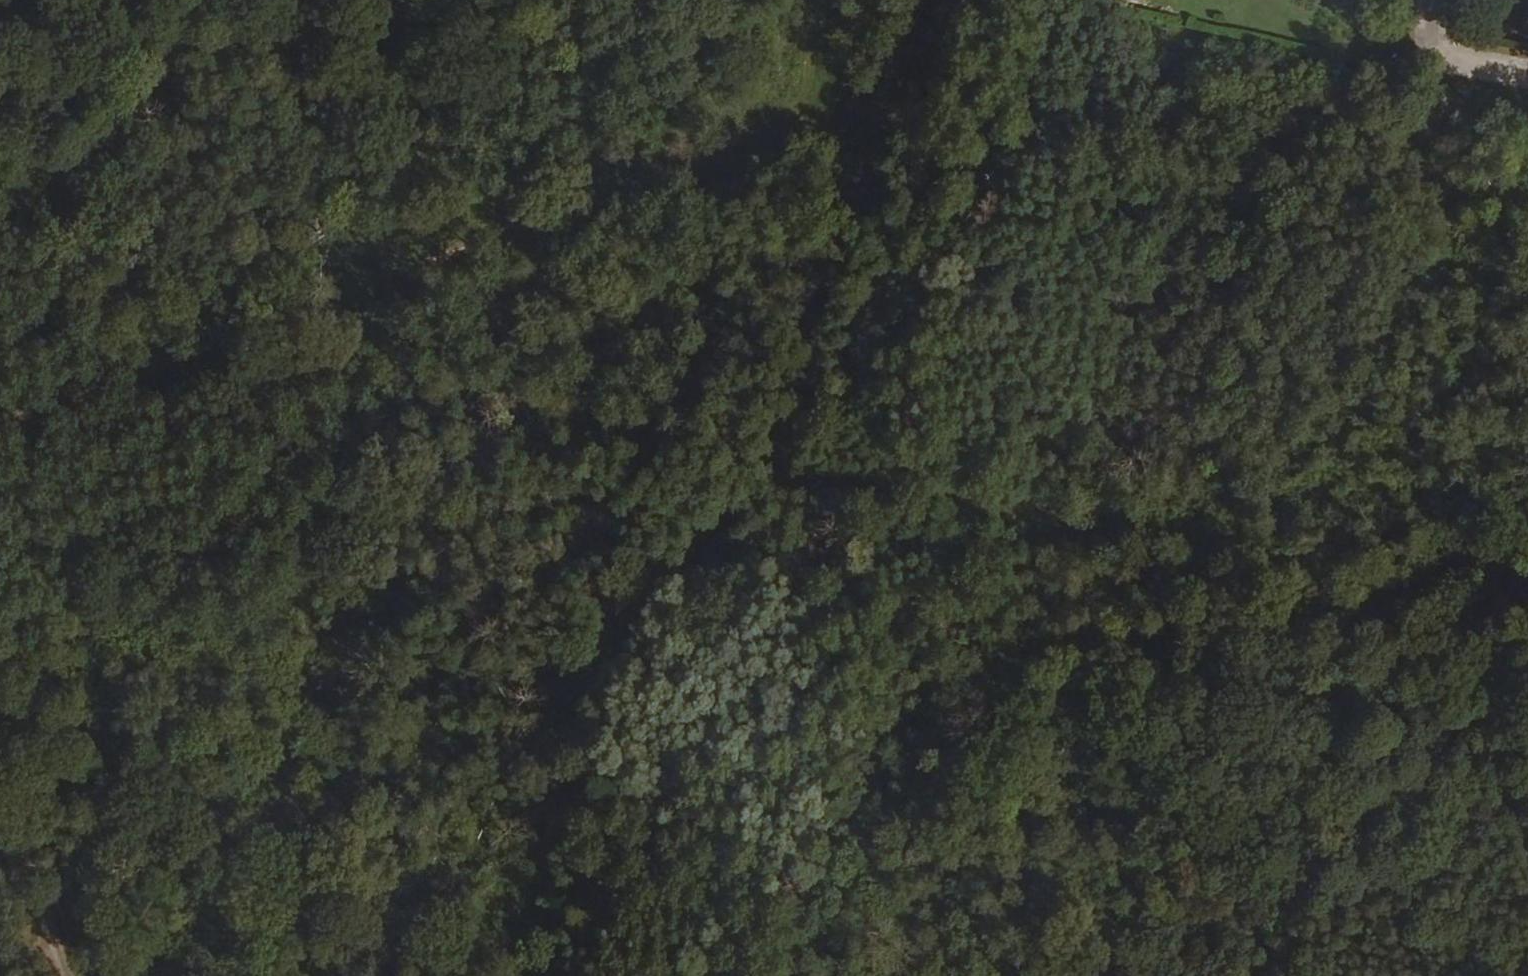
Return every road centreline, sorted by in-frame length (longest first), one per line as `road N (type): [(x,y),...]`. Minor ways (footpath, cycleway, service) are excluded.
road 1 (track): [(73,975),(0,789)]
road 2 (residential): [(1423,0),(1423,13),(1482,67),(1527,75)]

